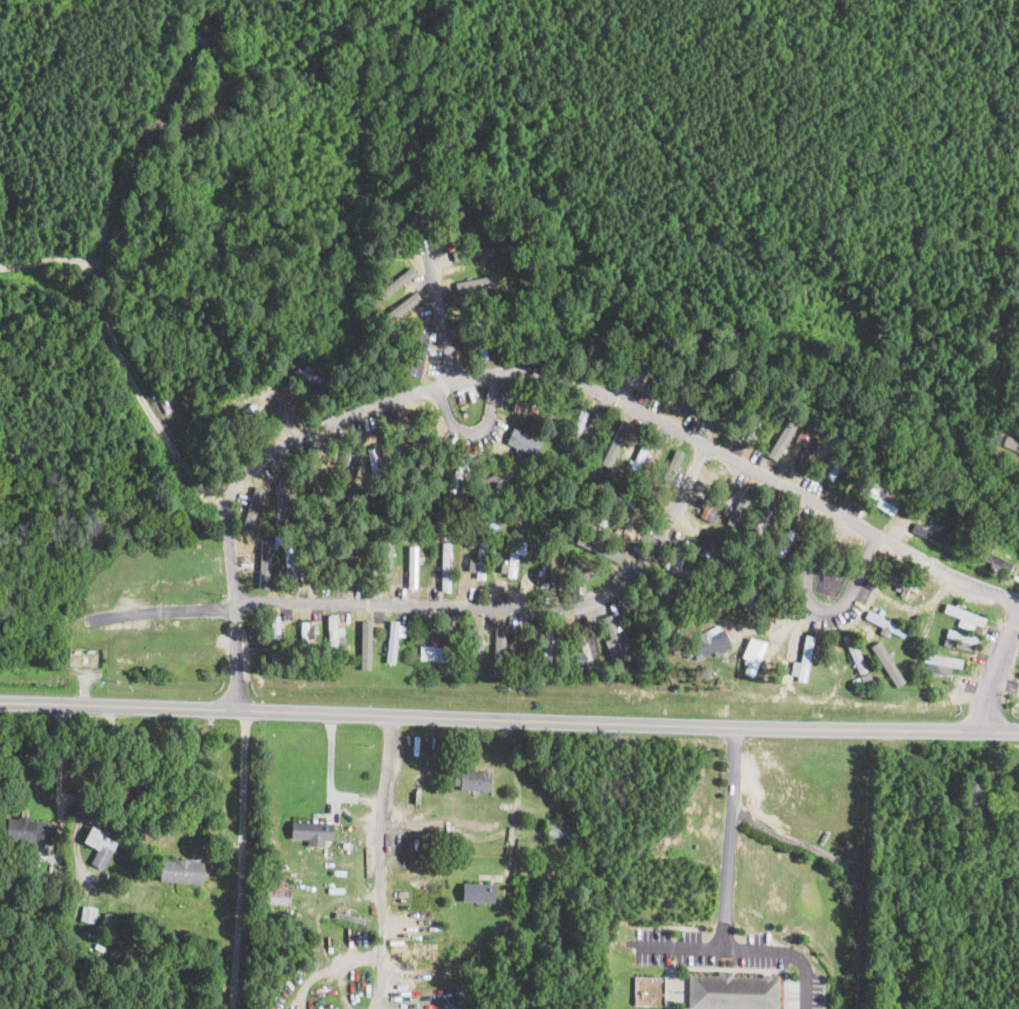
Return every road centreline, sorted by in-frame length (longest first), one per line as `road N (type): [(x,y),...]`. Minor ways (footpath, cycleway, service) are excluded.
road 1 (residential): [(1017,603),(614,397),(542,376),(493,374),(278,440),(245,465),(227,509),(239,709)]
road 2 (primary): [(0,704),(1018,729)]
road 3 (residential): [(710,451),(634,564),(593,602),(236,604)]
road 4 (residential): [(734,727),(733,785),(746,809),(783,833),(828,838),(865,868),(875,894),(874,1008)]
road 5 (residential): [(876,536),(848,600),(817,607),(803,580),(833,514)]
road 6 (residential): [(444,385),(422,234)]
road 7 (residential): [(236,604),(94,617)]
road 8 (residential): [(990,728),(1018,600)]
road 9 (residential): [(493,374),(483,426),(462,431),(453,427),(444,385)]

